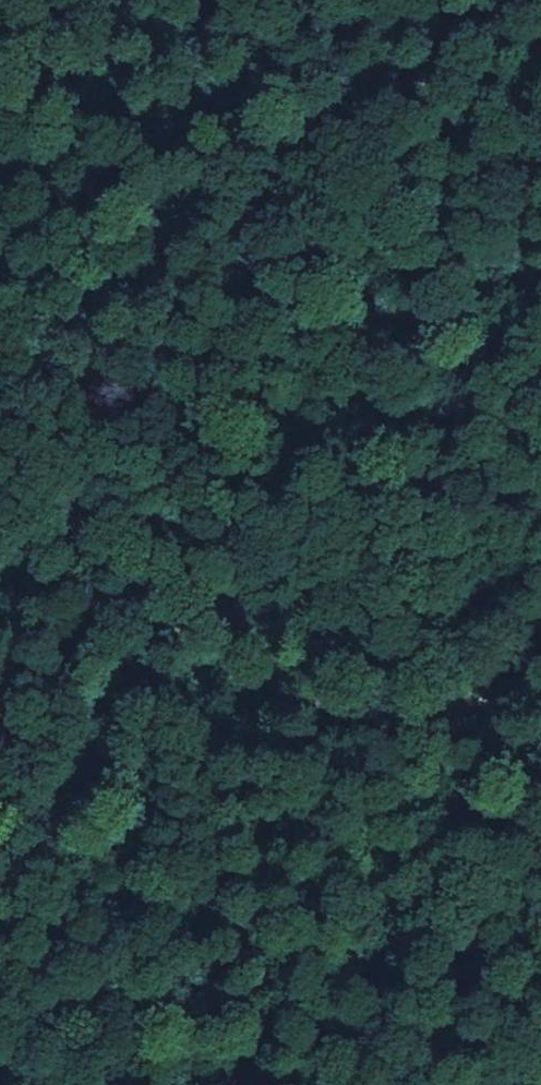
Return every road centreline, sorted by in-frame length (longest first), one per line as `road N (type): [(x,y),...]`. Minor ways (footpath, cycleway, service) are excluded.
road 1 (track): [(540,670),(0,956)]

